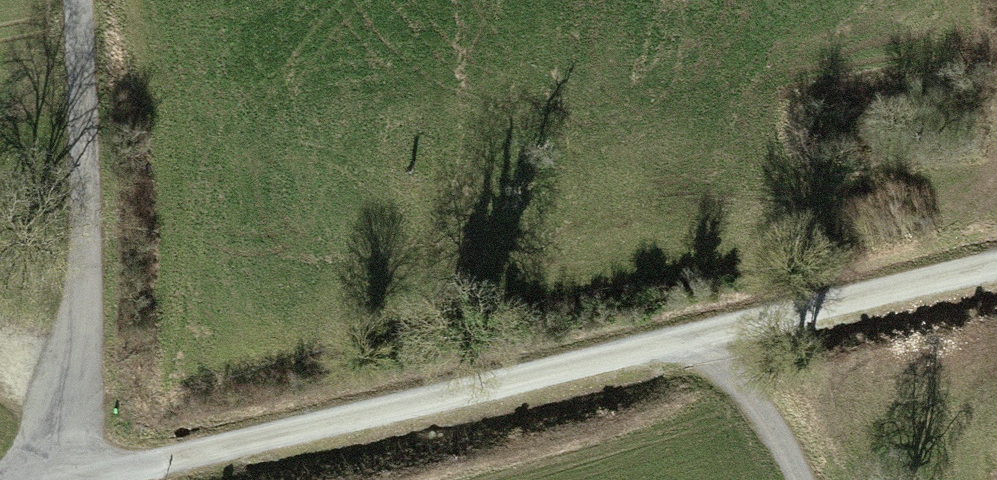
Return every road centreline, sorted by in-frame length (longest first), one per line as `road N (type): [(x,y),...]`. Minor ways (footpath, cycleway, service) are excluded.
road 1 (track): [(58,464),(149,463),(996,268)]
road 2 (track): [(58,464),(77,351),(87,185),(79,0)]
road 3 (track): [(718,331),(724,363),(776,430),(797,479)]

